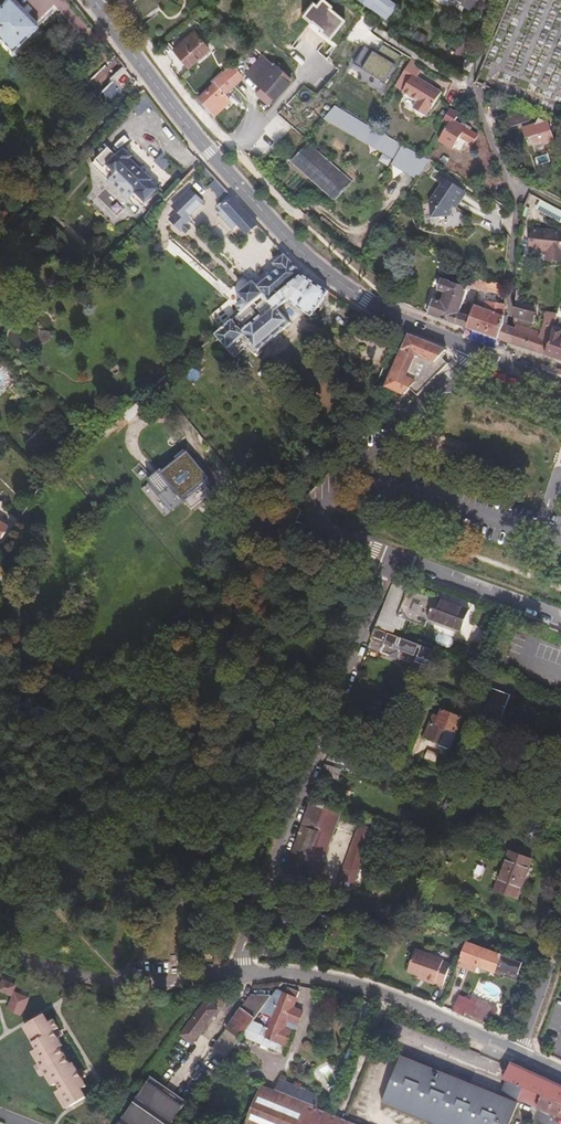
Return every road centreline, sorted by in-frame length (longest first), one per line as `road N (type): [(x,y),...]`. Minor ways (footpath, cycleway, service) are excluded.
road 1 (secondary): [(93,0),(155,86),(315,267),(383,311),(466,346)]
road 2 (residential): [(240,976),(392,558)]
road 3 (residential): [(503,0),(469,83),(514,208),(510,330)]
road 4 (residential): [(466,346),(453,371),(320,507),(327,535),(392,558)]
road 5 (track): [(118,0),(233,149),(314,233)]
road 6 (residential): [(519,1052),(357,986),(296,973),(240,976)]
road 7 (track): [(560,586),(350,510),(320,507)]
road 8 (residential): [(0,960),(104,989),(240,976)]
road 9 (residential): [(392,558),(560,623)]
road 10 (track): [(560,503),(409,454)]

